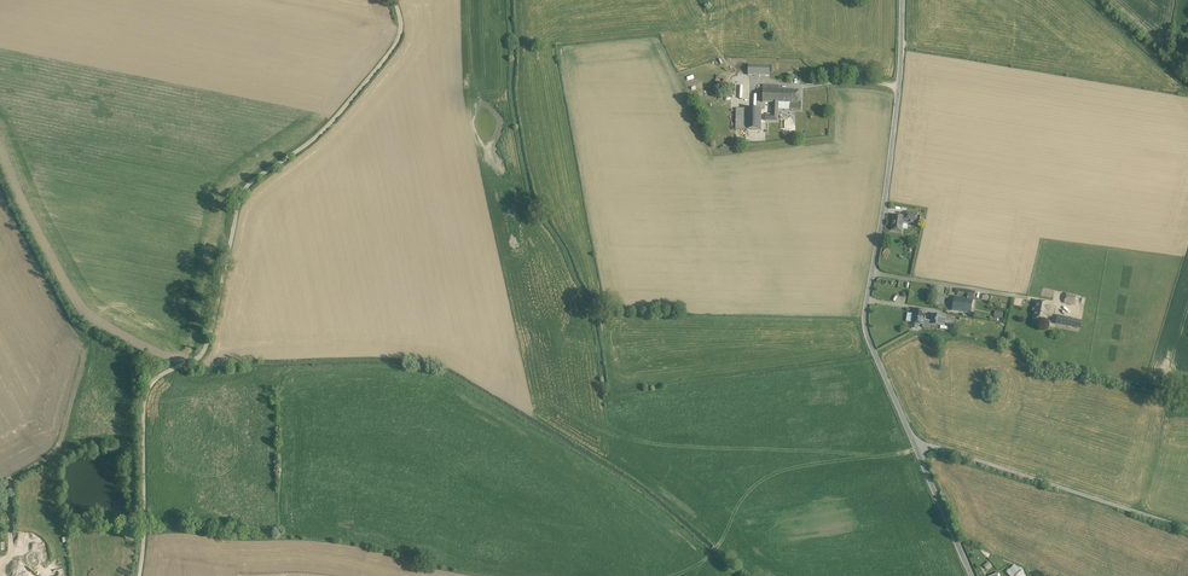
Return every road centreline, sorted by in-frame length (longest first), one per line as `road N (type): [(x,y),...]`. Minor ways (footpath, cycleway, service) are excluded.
road 1 (track): [(139,575),(150,385),(202,355),(242,196),(318,136),(392,51),(402,28),(397,0)]
road 2 (unclassified): [(904,0),(902,74),(865,320),(920,451)]
road 3 (unclassified): [(920,451),(950,449),(1187,527)]
road 4 (unclassified): [(920,451),(973,575)]

